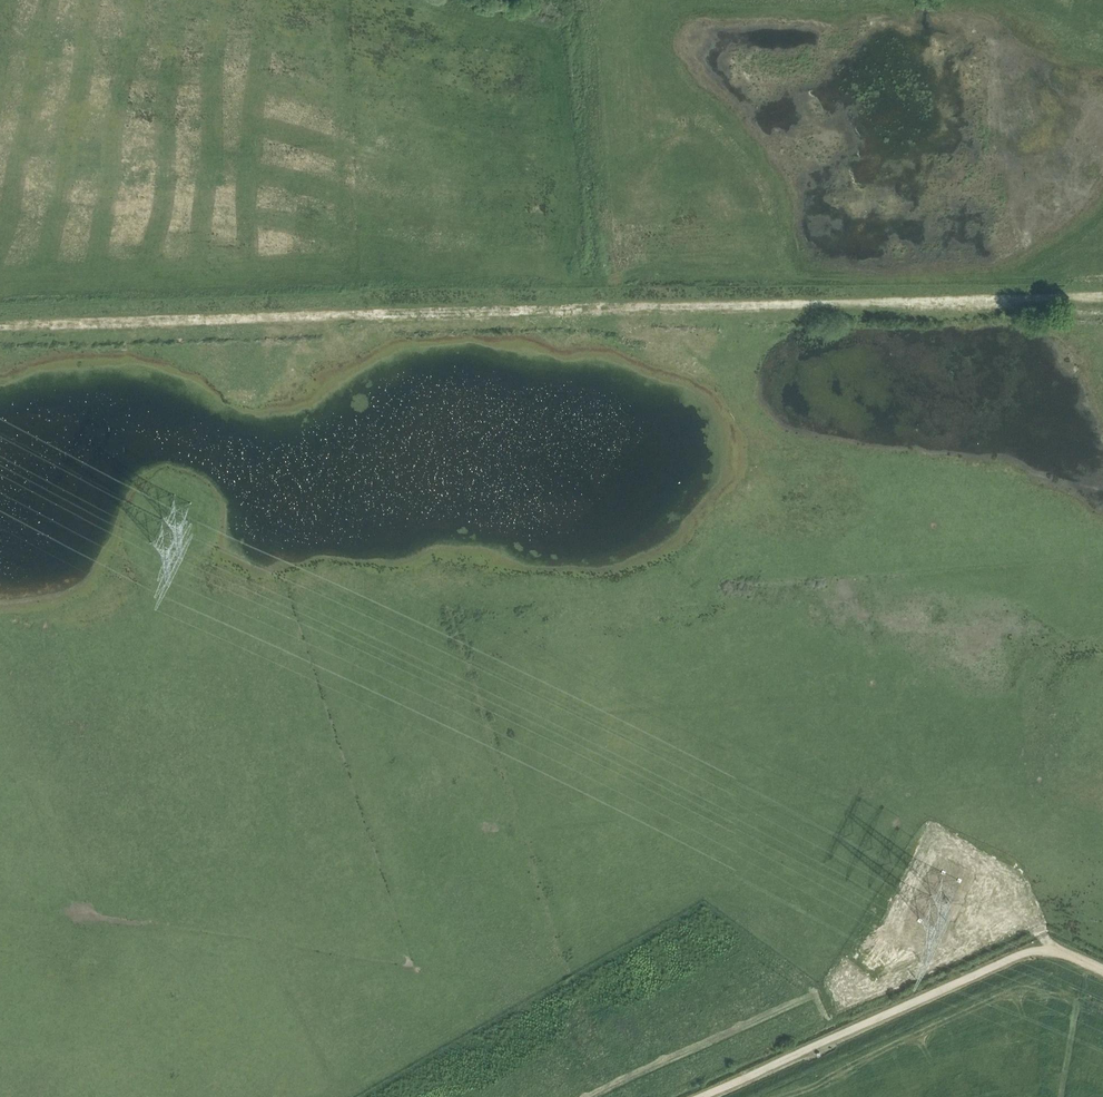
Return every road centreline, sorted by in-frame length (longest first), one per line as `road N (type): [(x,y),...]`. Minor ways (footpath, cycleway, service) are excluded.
road 1 (track): [(1102,302),(0,323)]
road 2 (track): [(1102,970),(1066,953),(1029,952),(698,1096)]

